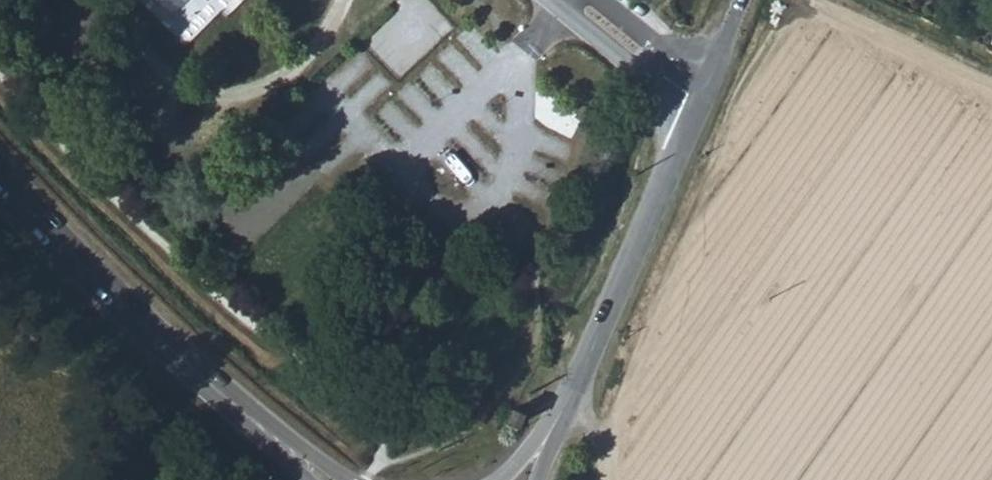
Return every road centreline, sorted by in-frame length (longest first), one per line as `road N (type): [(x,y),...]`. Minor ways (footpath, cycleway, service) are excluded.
road 1 (unclassified): [(567,404),(744,0)]
road 2 (secondary): [(263,425),(0,176)]

